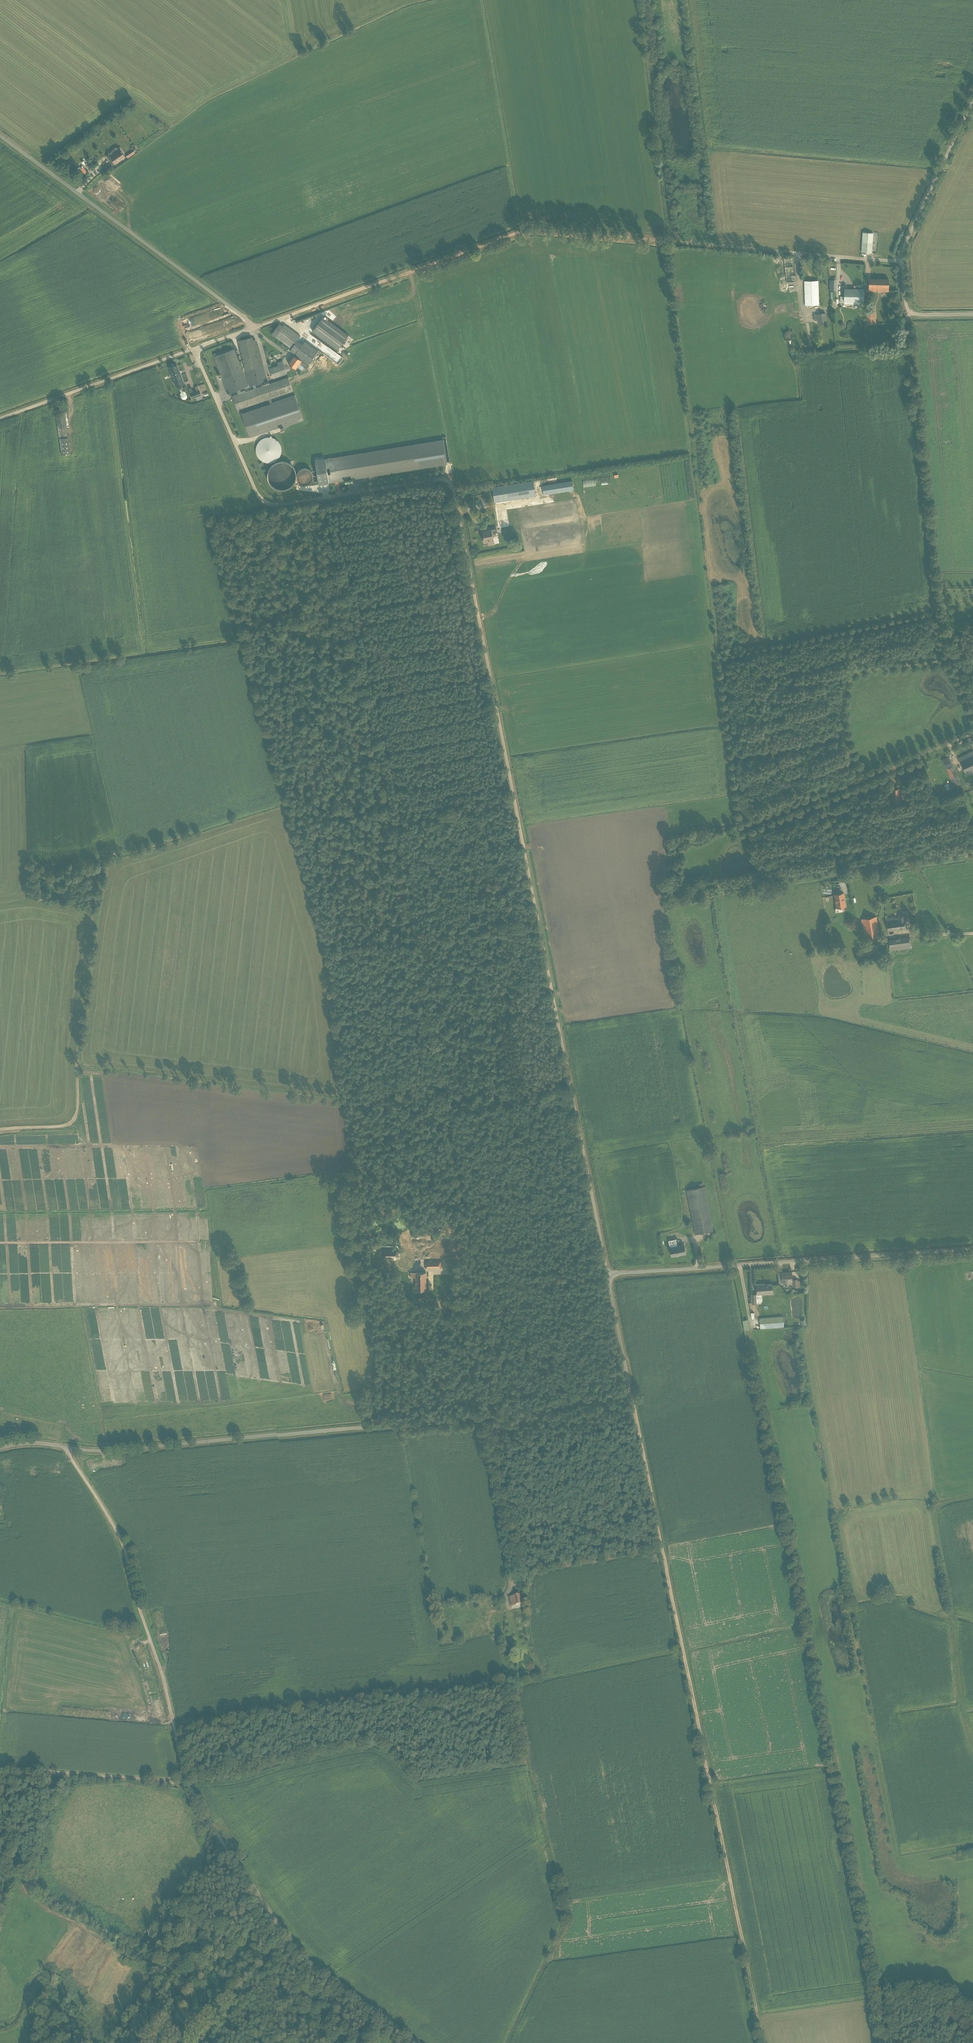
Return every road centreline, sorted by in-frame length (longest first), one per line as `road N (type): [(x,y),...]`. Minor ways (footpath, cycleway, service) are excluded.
road 1 (unclassified): [(610,1274),(457,481),(262,502),(194,349)]
road 2 (track): [(324,499),(494,1360),(484,1412)]
road 3 (unclassified): [(414,2042),(291,1947),(214,1827),(185,1777),(118,1532),(65,1448)]
road 4 (unclassified): [(65,1448),(103,1452),(627,1398),(610,1274)]
road 5 (track): [(759,2019),(627,1398)]
road 6 (track): [(295,313),(533,230),(793,253)]
road 7 (track): [(910,312),(938,617),(972,700)]
road 8 (unclassified): [(610,1274),(972,1249)]
road 9 (track): [(122,852),(102,863),(71,1123),(0,1129)]
road 10 (unclassified): [(253,328),(0,136)]
road 11 (track): [(972,1497),(936,1513),(972,1742)]
road 12 (track): [(790,1523),(740,1265)]
road 13 (unclassified): [(194,349),(0,418)]
road 14 (track): [(0,1769),(189,1784)]
road 15 (track): [(669,899),(854,873)]
road 16 (unclassified): [(903,263),(972,100)]
road 17 (track): [(388,822),(518,799)]
road 18 (track): [(610,1274),(480,1281)]
road 19 (unclassified): [(845,880),(972,855)]

